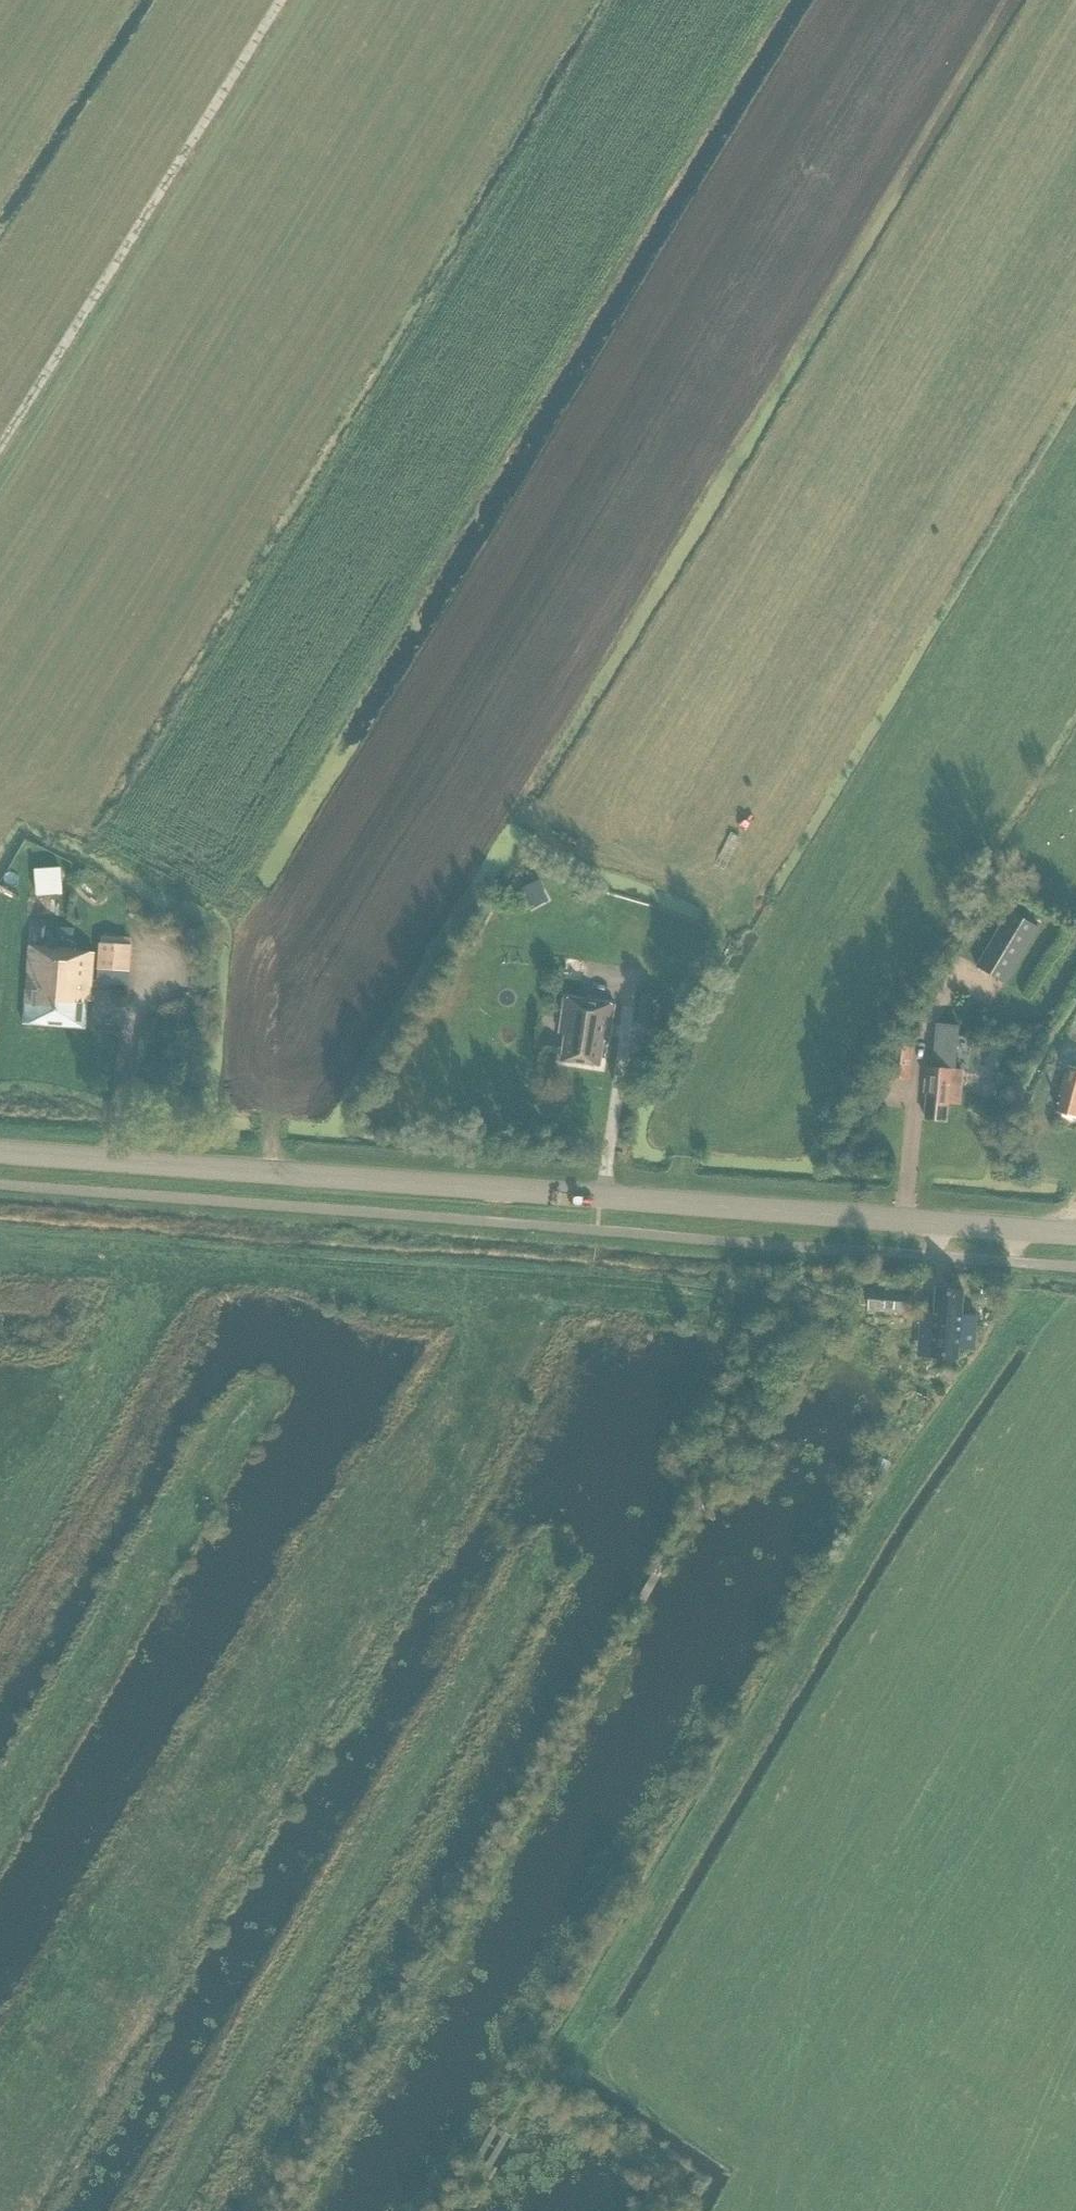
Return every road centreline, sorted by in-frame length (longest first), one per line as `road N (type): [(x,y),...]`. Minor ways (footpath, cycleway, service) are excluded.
road 1 (secondary): [(1075,1231),(0,1151)]
road 2 (track): [(1021,1227),(1012,1318),(994,1352),(889,1504),(504,2127)]

